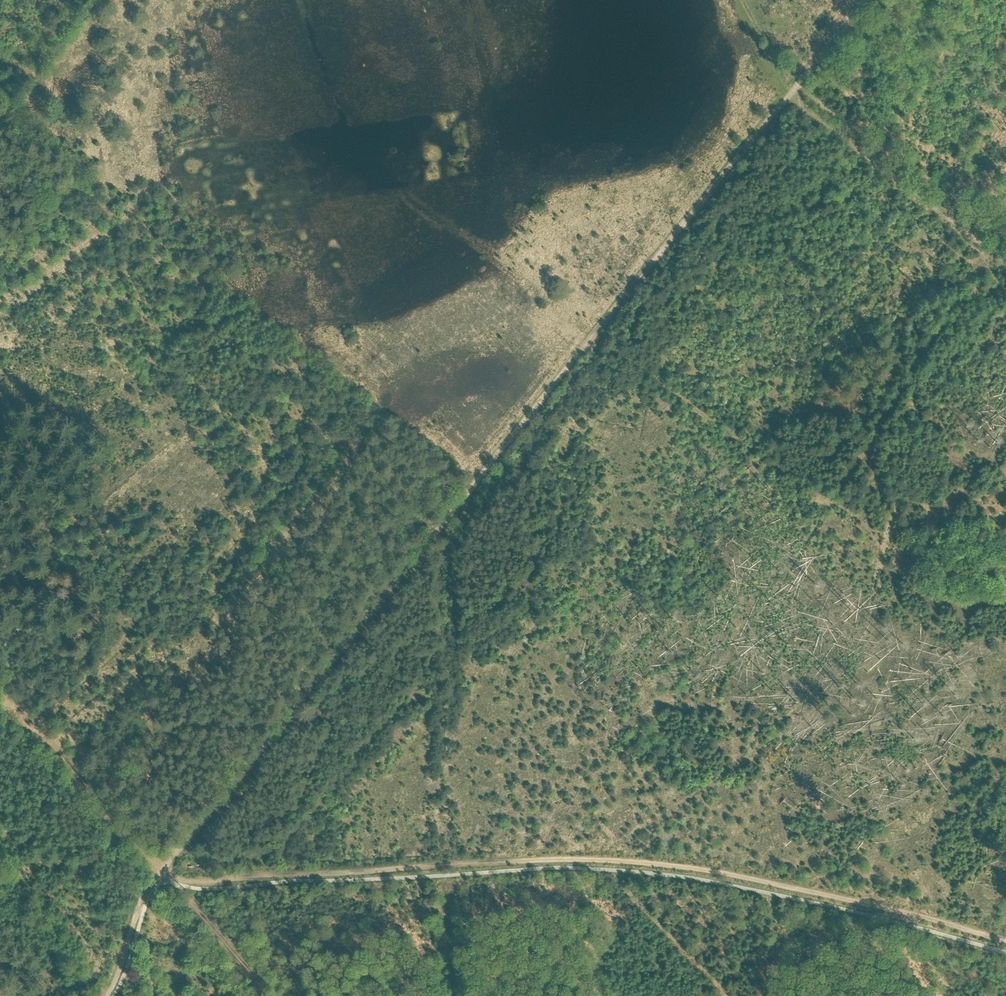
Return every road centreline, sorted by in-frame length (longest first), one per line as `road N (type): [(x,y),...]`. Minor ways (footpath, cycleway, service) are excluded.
road 1 (track): [(165,874),(789,98)]
road 2 (track): [(165,874),(208,881),(611,860),(760,880),(1005,941)]
road 3 (track): [(268,995),(0,687)]
road 4 (track): [(789,98),(1005,266)]
road 5 (track): [(165,874),(142,898),(107,995)]
road 6 (track): [(789,98),(867,0)]

